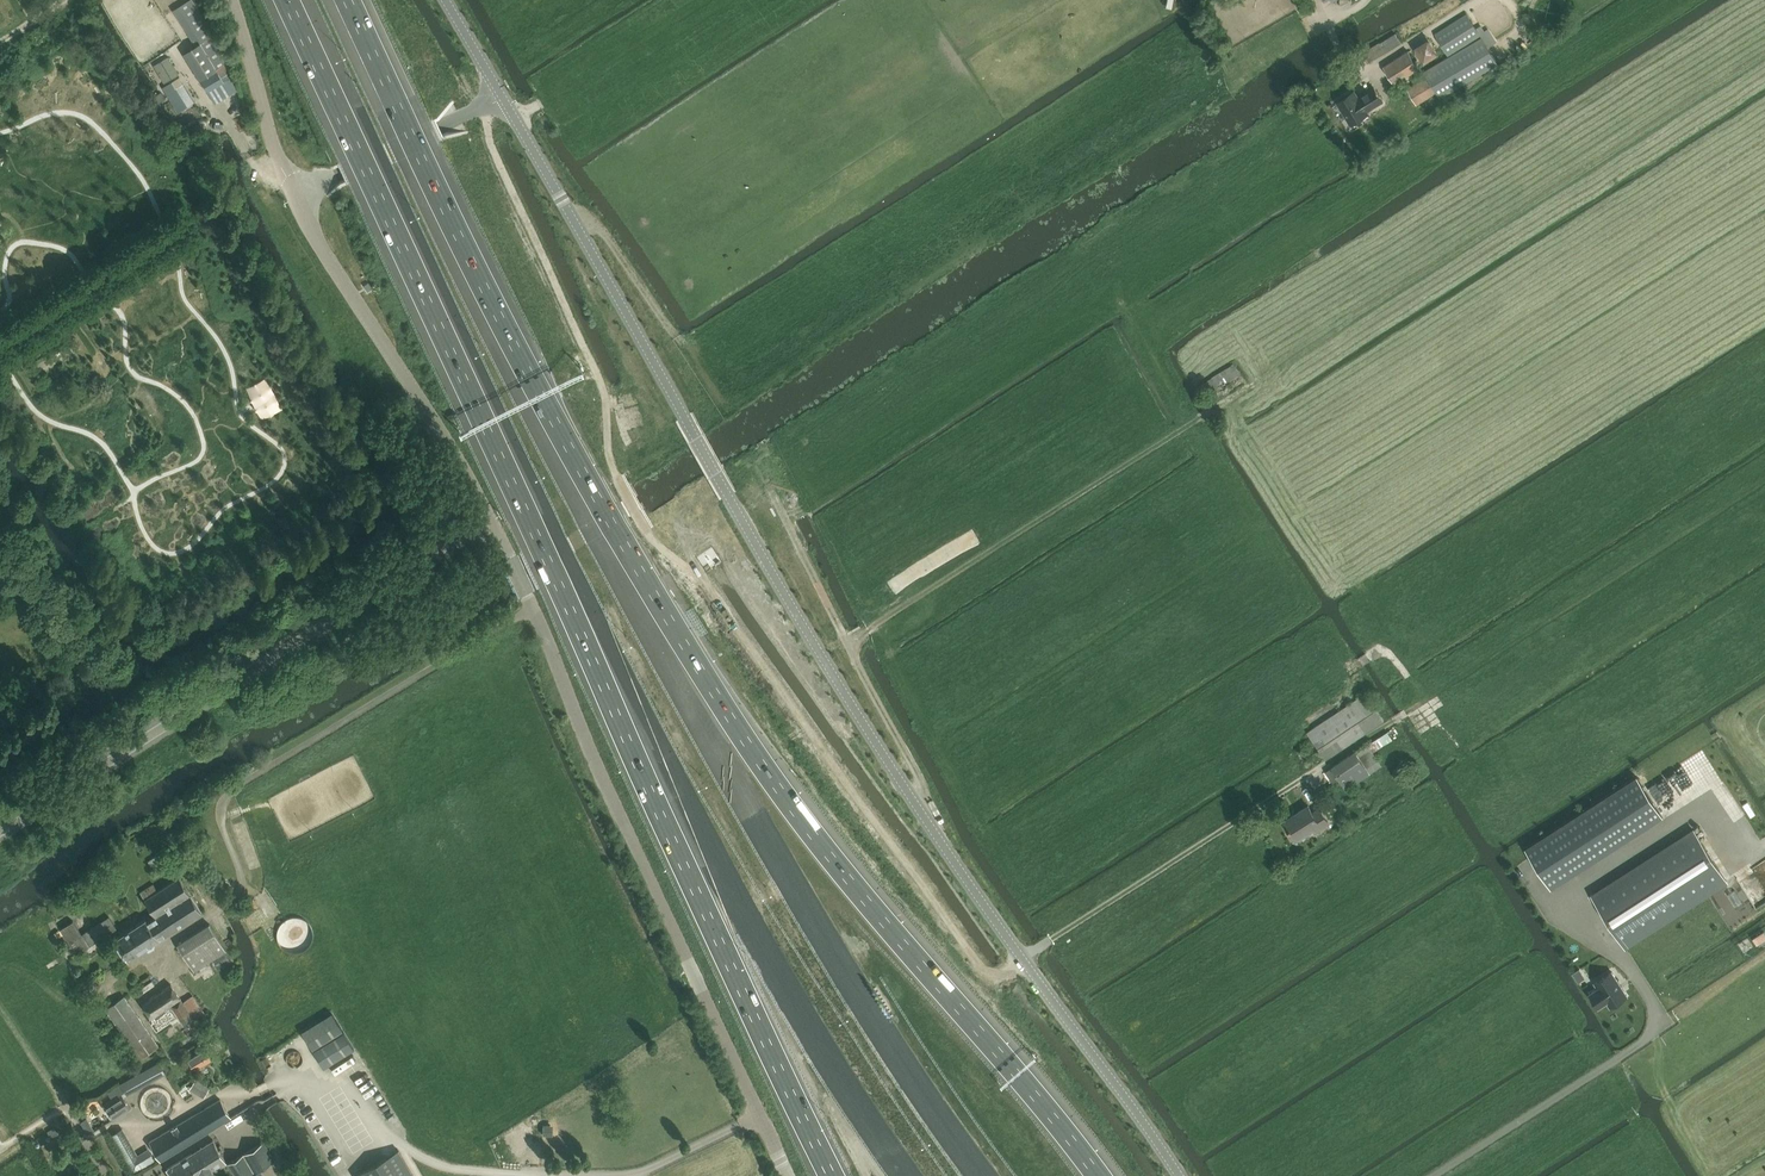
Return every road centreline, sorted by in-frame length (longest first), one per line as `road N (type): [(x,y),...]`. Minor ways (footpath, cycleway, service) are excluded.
road 1 (motorway): [(1102,1175),(819,842),(674,628),(539,396)]
road 2 (motorway): [(981,1175),(870,1015),(685,697),(539,396)]
road 3 (tertiary): [(1180,1175),(955,863),(819,655),(728,495)]
road 4 (motorway): [(289,0),(598,667)]
road 5 (tertiary): [(788,1175),(590,750),(527,595)]
road 6 (motorway): [(598,667),(905,1175)]
road 7 (tertiary): [(0,832),(490,518)]
road 8 (motorway): [(598,667),(838,1175)]
road 9 (tertiary): [(504,98),(728,495)]
road 10 (motorway): [(539,396),(346,0)]
road 11 (tertiary): [(490,518),(296,196)]
road 12 (tertiary): [(296,196),(504,98)]
road 13 (unclassified): [(296,196),(233,0)]
road 14 (track): [(85,1137),(0,1009)]

